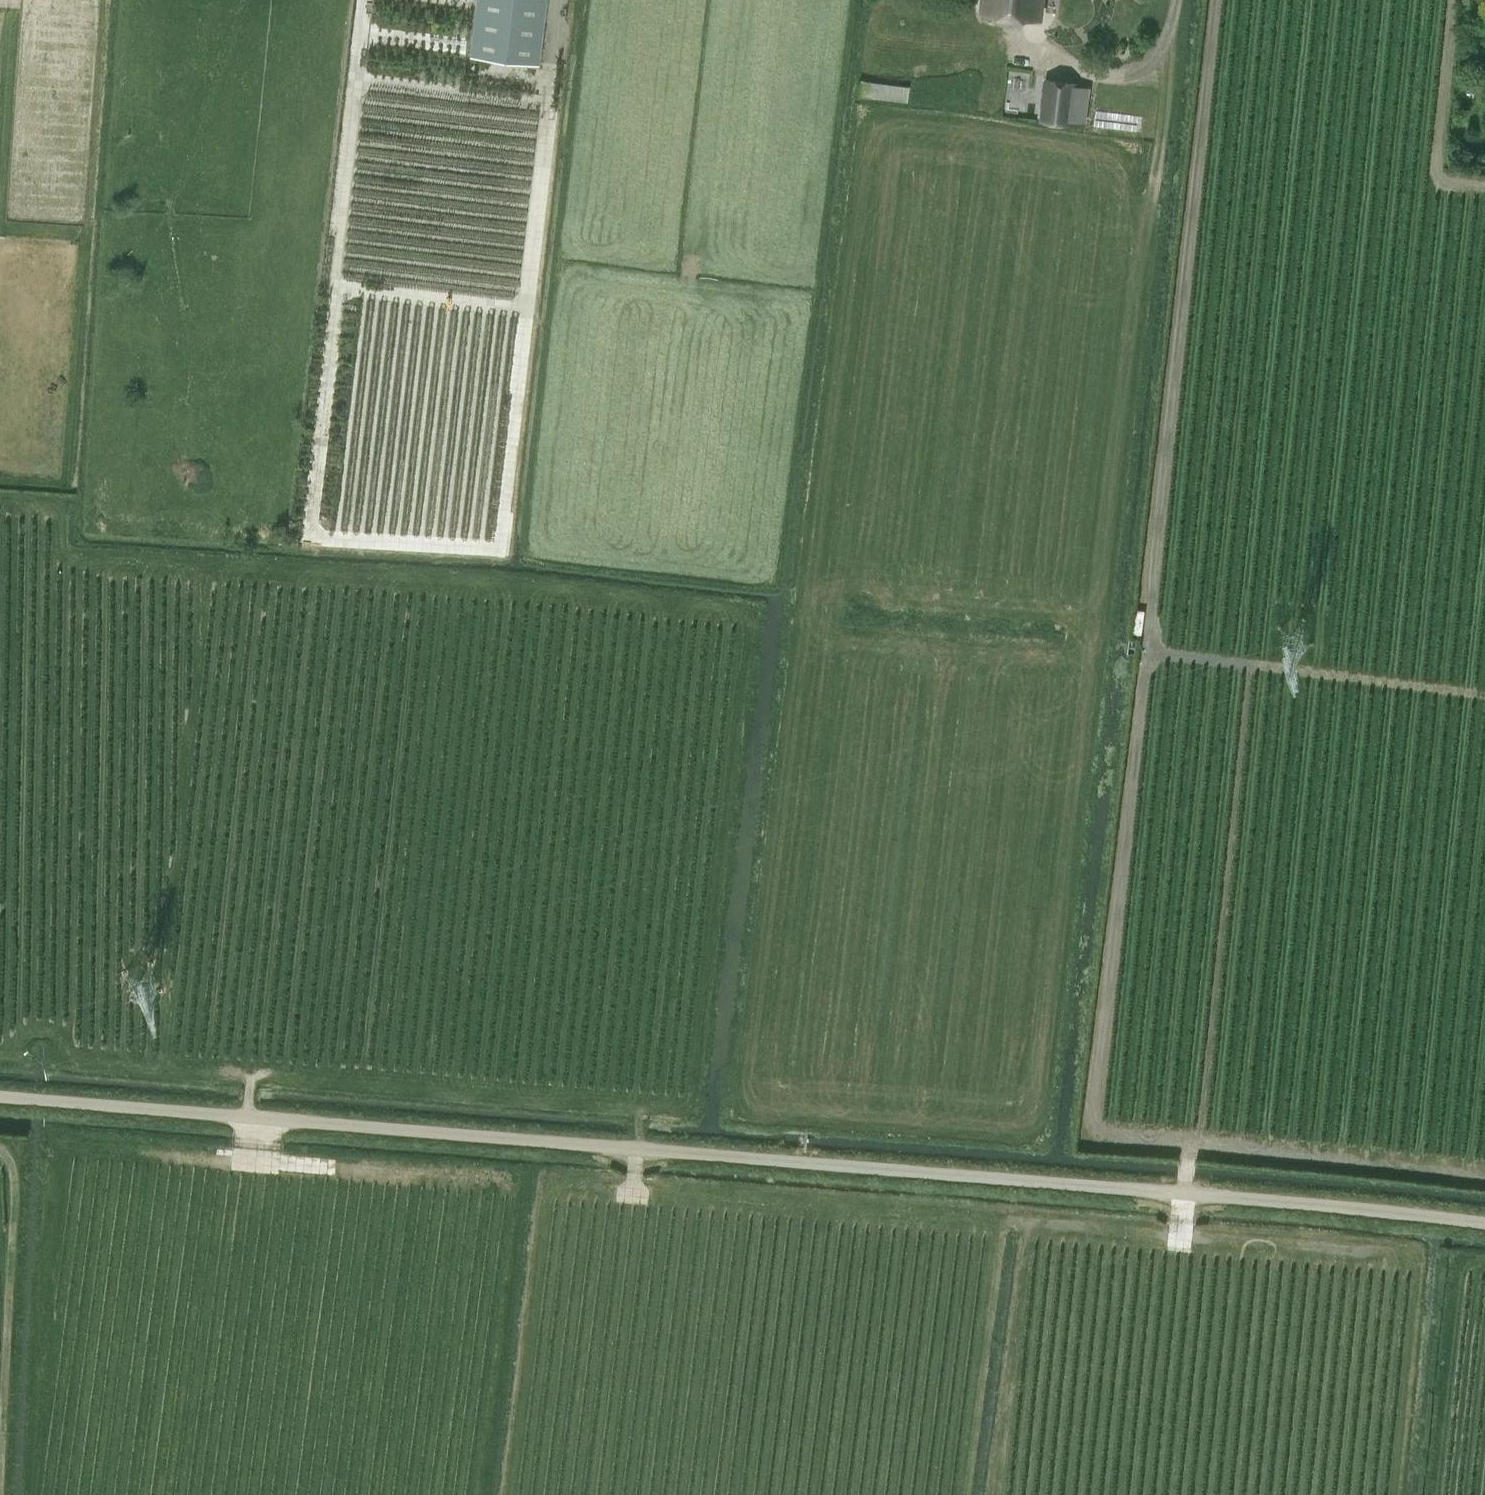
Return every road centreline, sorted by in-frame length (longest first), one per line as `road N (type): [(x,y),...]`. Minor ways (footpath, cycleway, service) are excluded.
road 1 (unclassified): [(0,1097),(1484,1222)]

